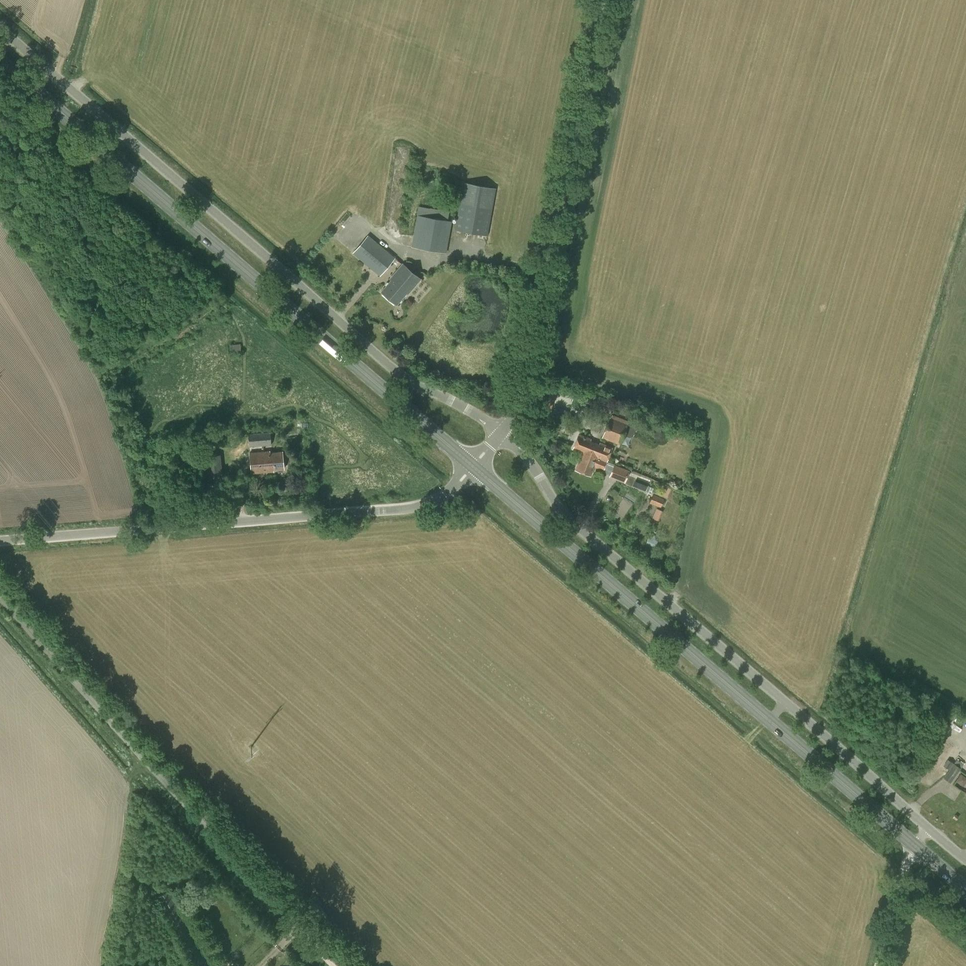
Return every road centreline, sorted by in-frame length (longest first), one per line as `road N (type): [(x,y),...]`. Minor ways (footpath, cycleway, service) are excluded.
road 1 (primary): [(965,890),(475,467)]
road 2 (unclassified): [(501,435),(404,384),(0,30)]
road 3 (unclassified): [(965,861),(699,633),(563,506),(501,435)]
road 4 (primary): [(475,467),(0,62)]
road 5 (track): [(332,965),(0,598)]
road 6 (unclassified): [(0,545),(402,510),(433,502),(475,467)]
road 7 (unclassified): [(501,435),(519,396),(602,0)]

